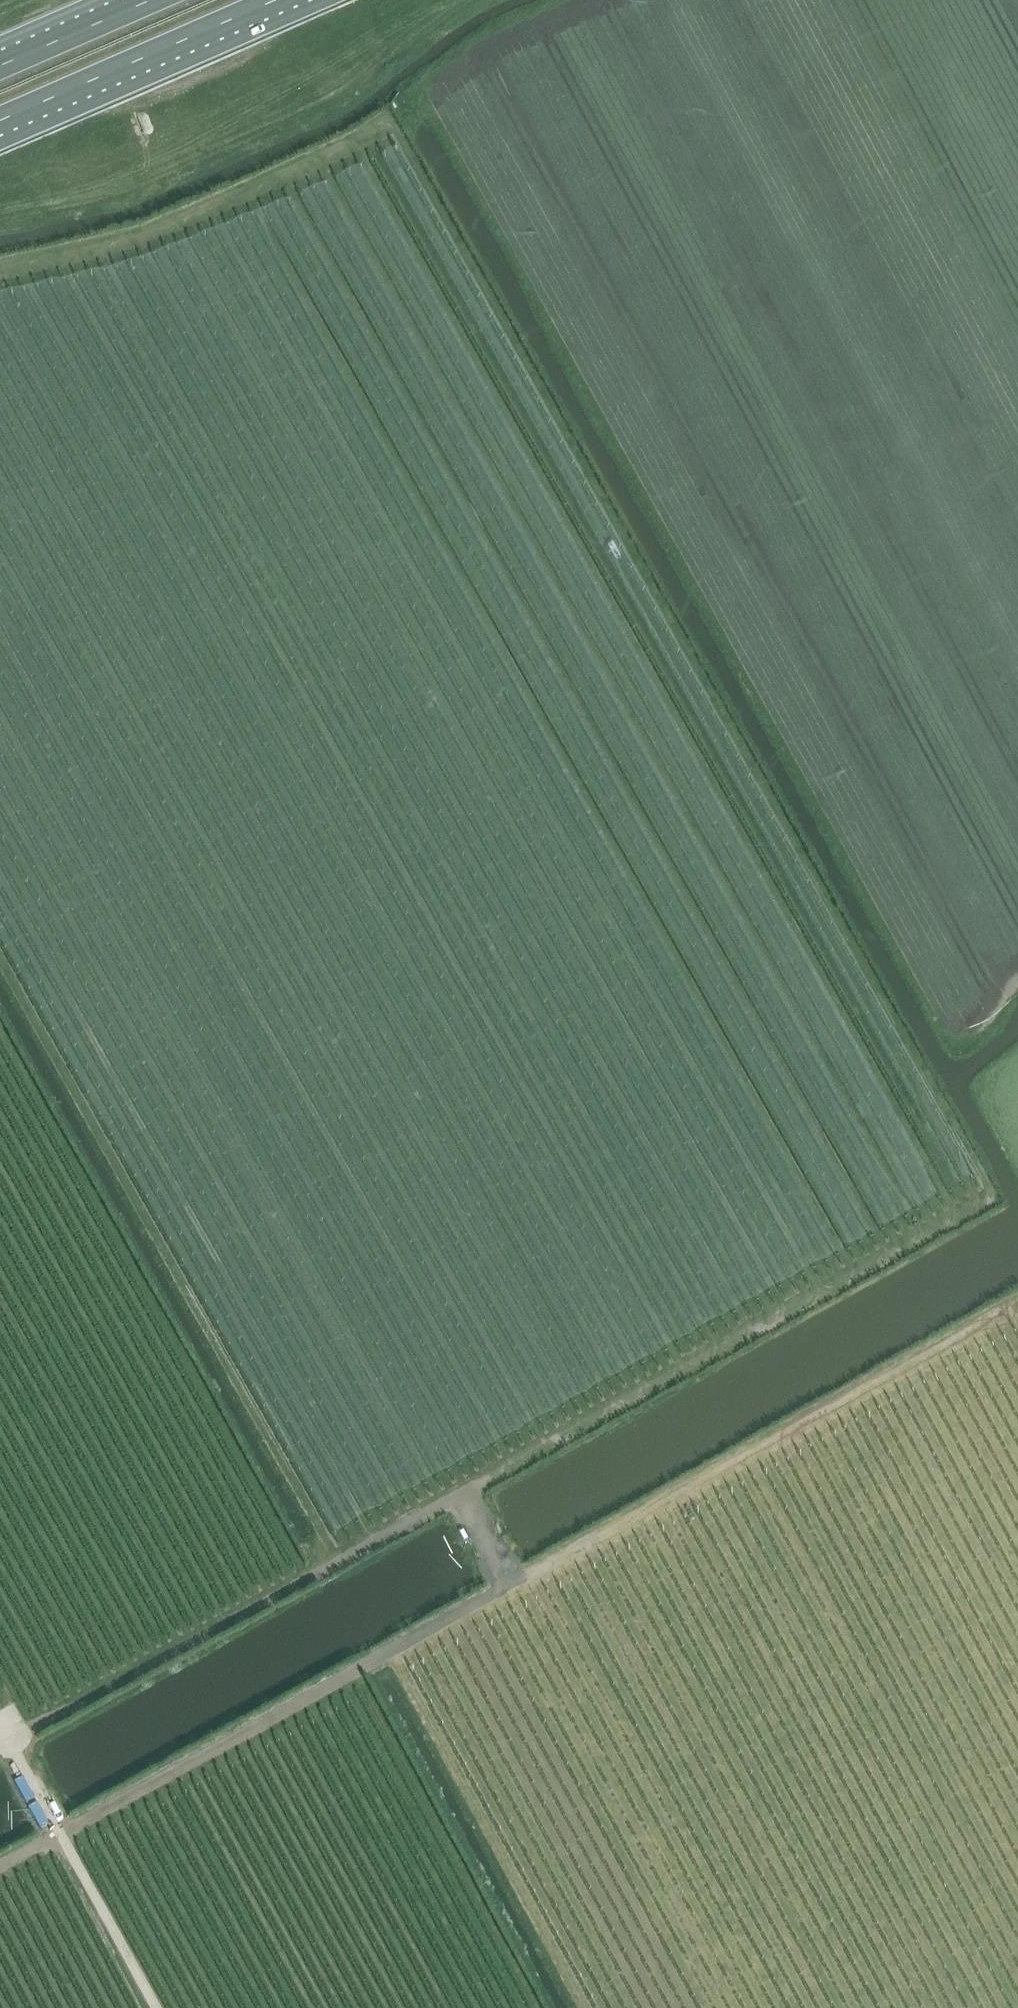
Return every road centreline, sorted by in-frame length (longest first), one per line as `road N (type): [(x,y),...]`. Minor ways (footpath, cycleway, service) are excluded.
road 1 (trunk): [(0,119),(274,0)]
road 2 (track): [(15,1763),(151,2007)]
road 3 (trunk): [(150,0),(0,65)]

